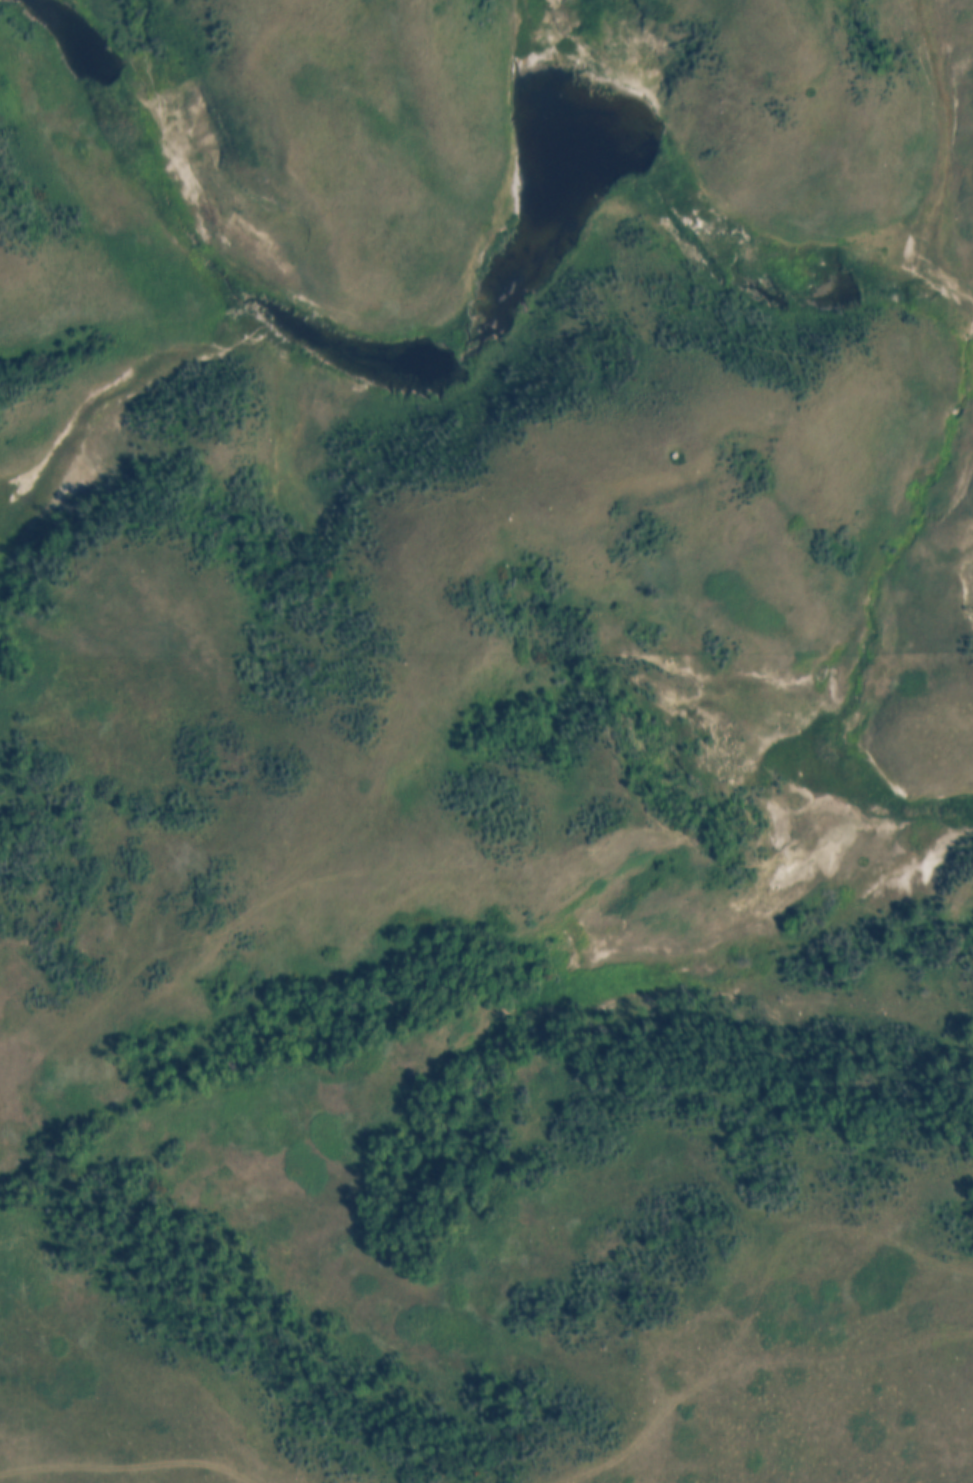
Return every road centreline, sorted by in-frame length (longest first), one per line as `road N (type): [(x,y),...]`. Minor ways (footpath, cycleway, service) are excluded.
road 1 (track): [(248,1482),(212,1466),(0,1477)]

